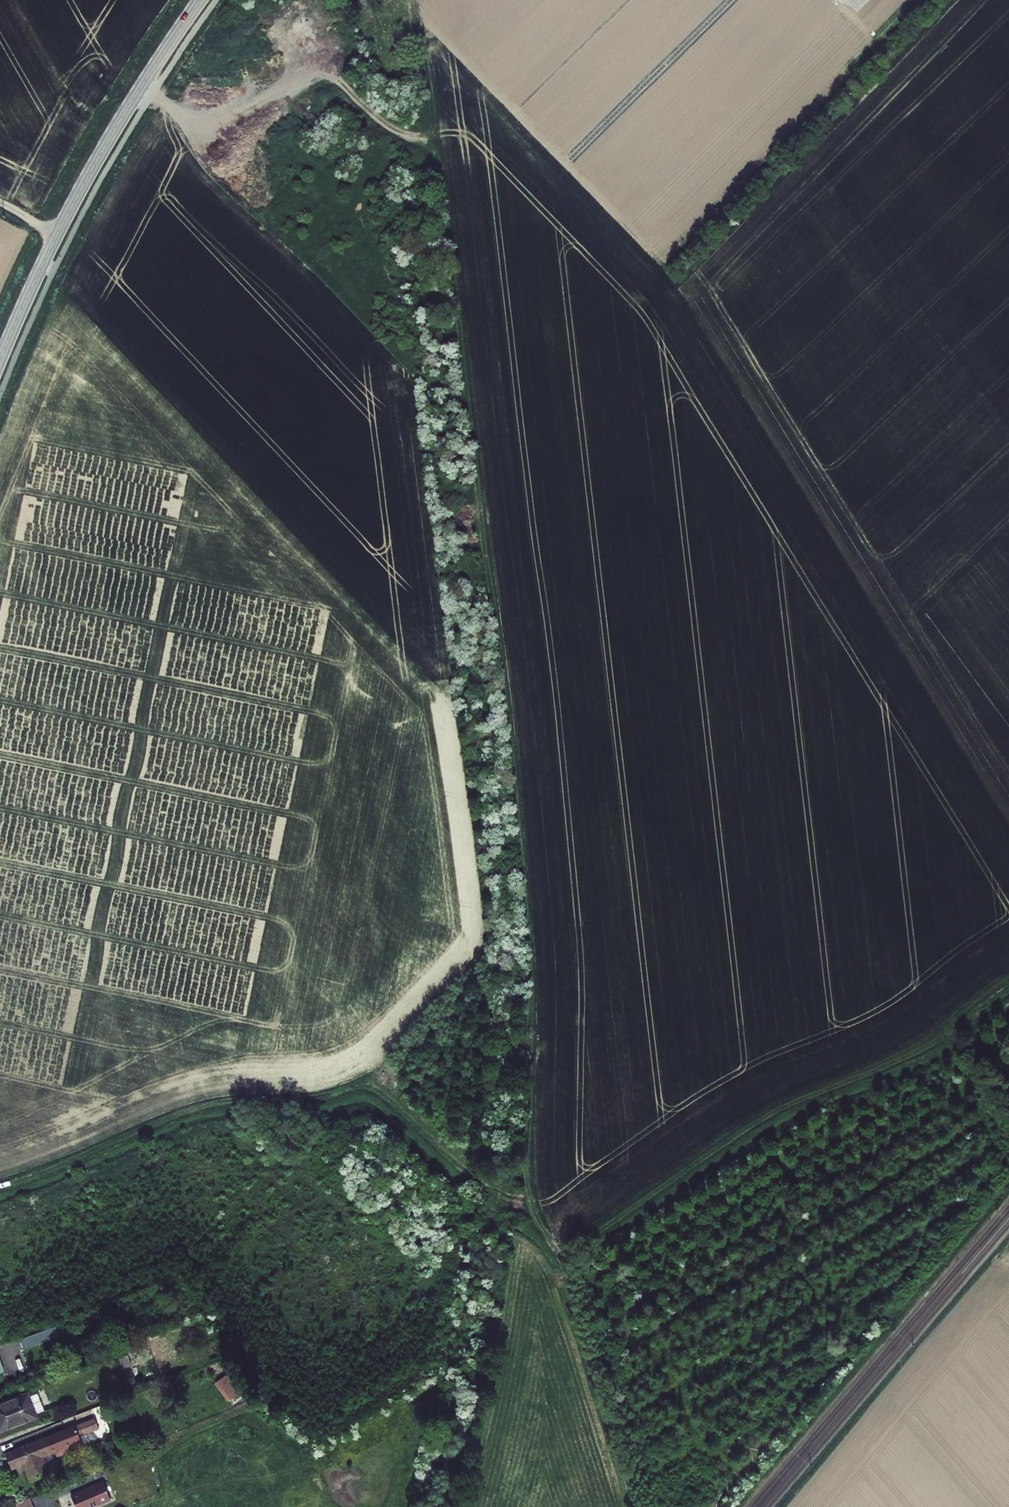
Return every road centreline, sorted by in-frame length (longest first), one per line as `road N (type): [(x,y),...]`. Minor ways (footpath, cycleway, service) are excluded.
road 1 (track): [(632,1506),(560,1258),(594,1215),(732,1120),(912,1035),(1008,962)]
road 2 (track): [(0,1186),(216,1103),(375,1089),(479,1185),(527,1204),(560,1258)]
road 3 (tertiary): [(0,360),(86,180),(200,0)]

